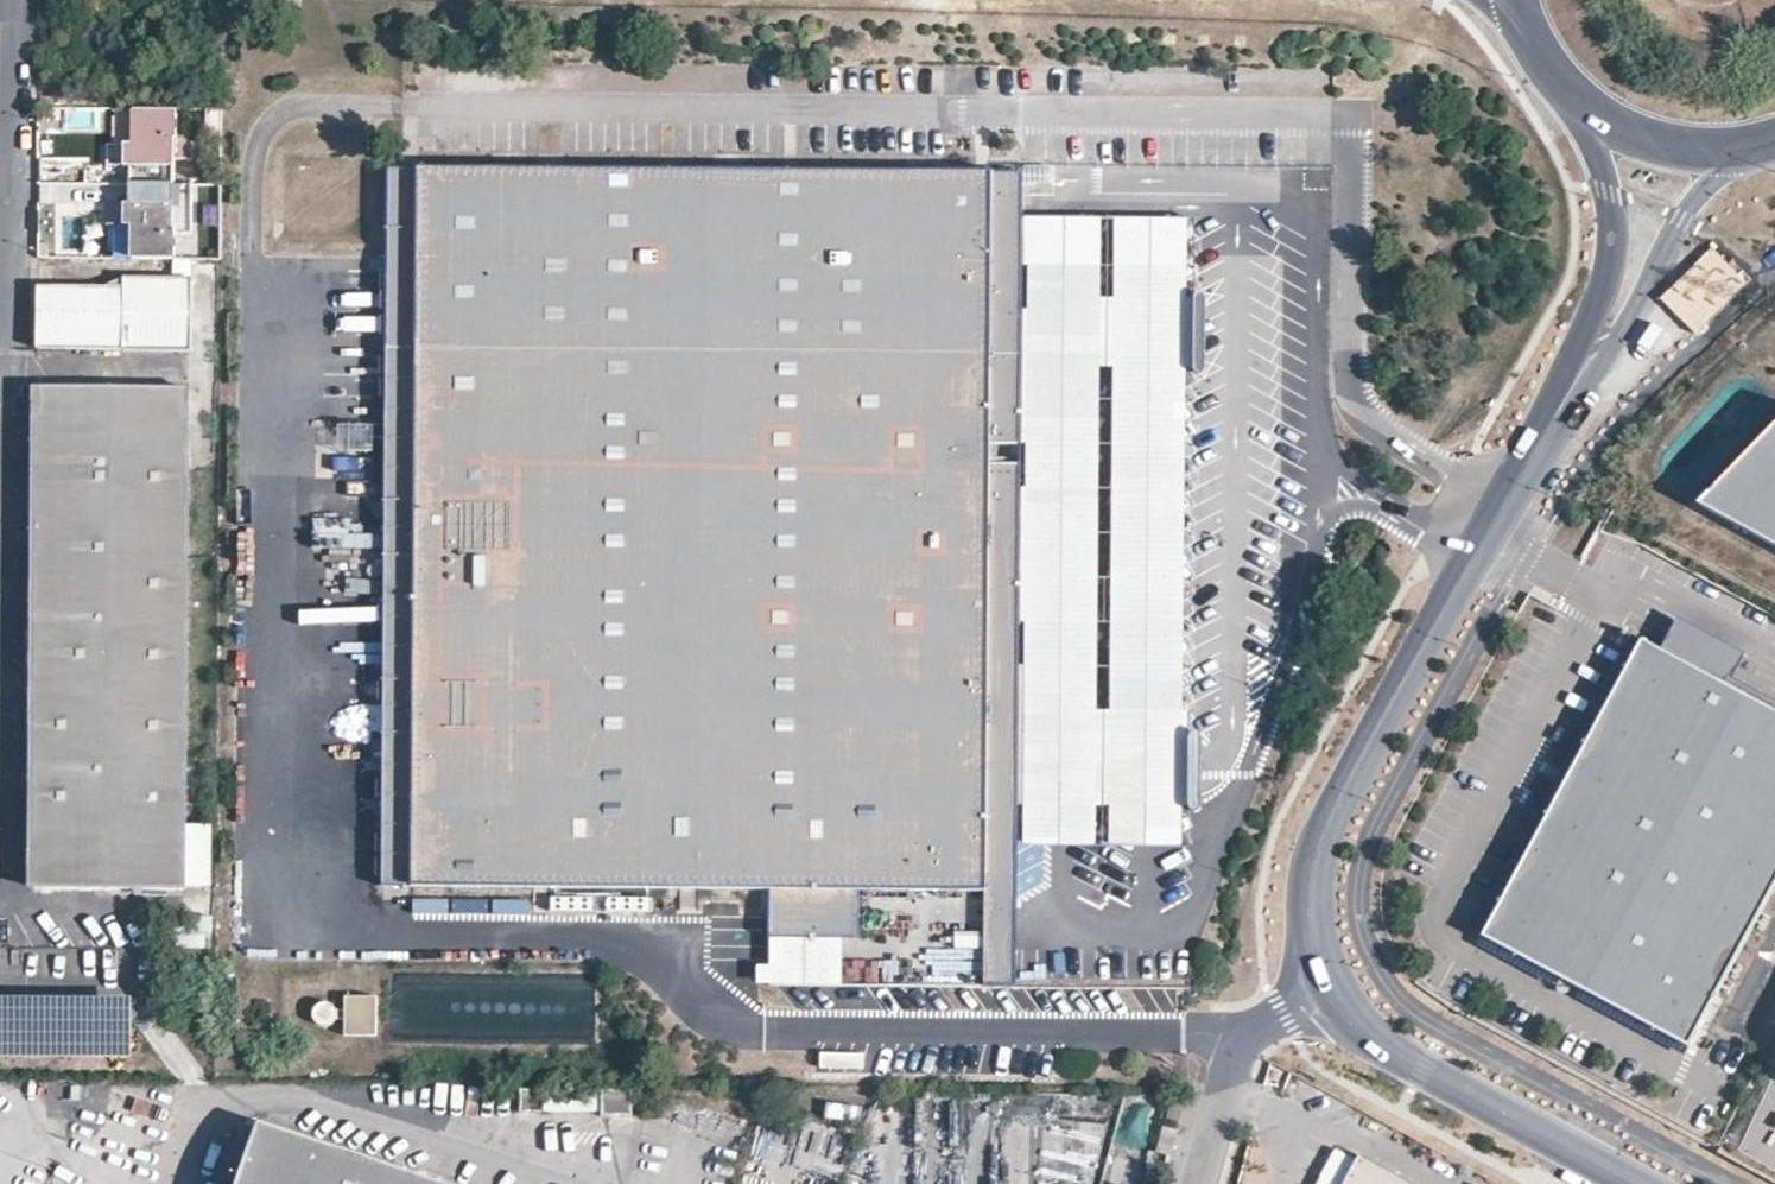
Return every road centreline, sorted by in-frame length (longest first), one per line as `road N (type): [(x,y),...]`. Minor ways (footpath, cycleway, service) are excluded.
road 1 (residential): [(1329,989),(1306,920),(1311,867),(1381,724),(1555,423)]
road 2 (residential): [(1632,1183),(1383,1046),(1329,989)]
road 3 (residential): [(1555,423),(1597,378),(1684,217),(1753,146)]
road 4 (residential): [(1575,99),(1610,189),(1614,228),(1603,290),(1555,423)]
road 5 (residential): [(1197,1183),(1240,1039),(1329,989)]
road 6 (primary): [(1575,99),(1648,139),(1700,149),(1753,146)]

